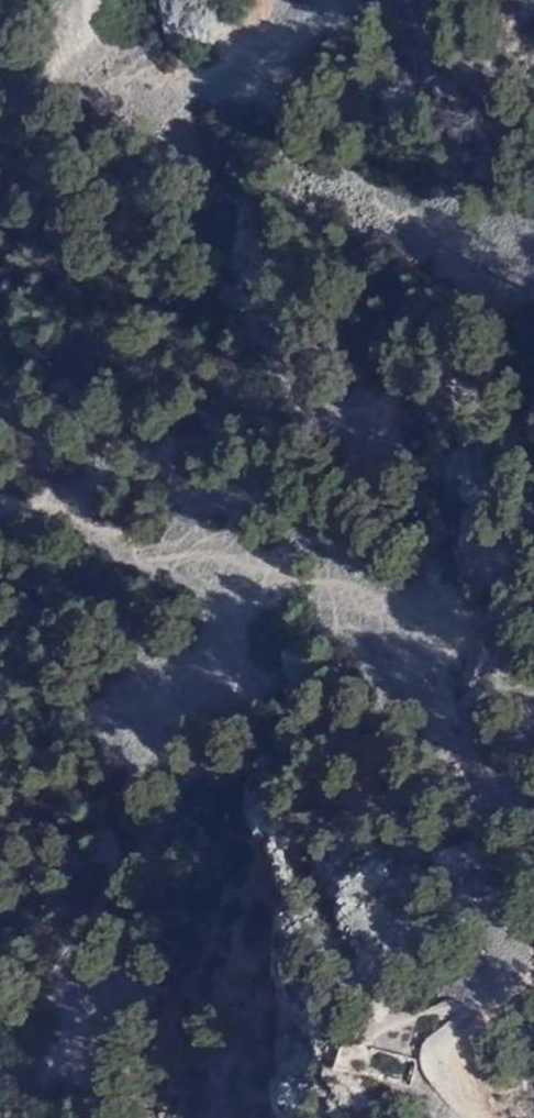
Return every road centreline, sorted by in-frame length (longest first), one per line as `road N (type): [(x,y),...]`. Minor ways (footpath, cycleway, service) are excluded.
road 1 (track): [(479,1117),(437,1069),(434,1050),(533,968)]

